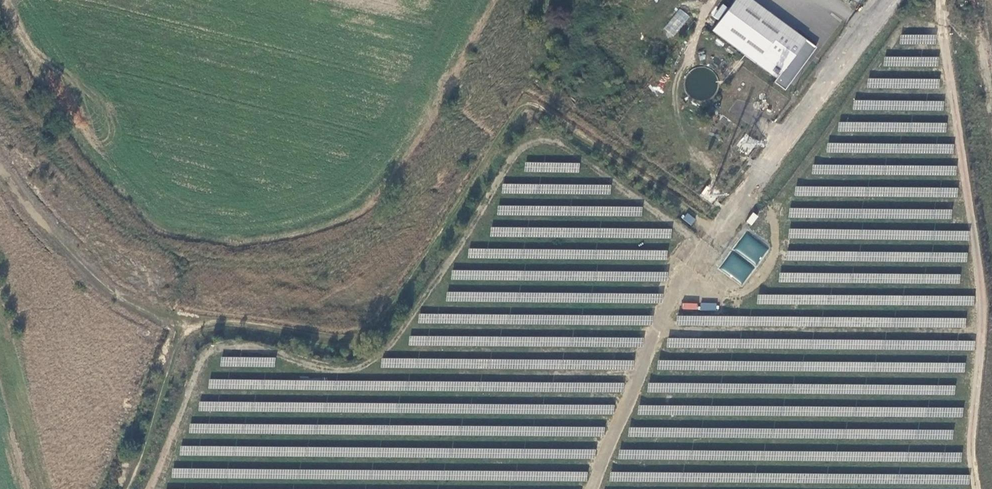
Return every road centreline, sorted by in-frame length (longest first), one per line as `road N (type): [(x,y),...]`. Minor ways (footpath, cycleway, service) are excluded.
road 1 (track): [(127,488),(185,322),(257,316),(347,339),(374,337),(460,213)]
road 2 (track): [(538,100),(712,230),(805,108)]
road 3 (track): [(185,322),(119,290),(59,236),(0,163)]
road 4 (track): [(945,0),(904,80),(901,122)]

